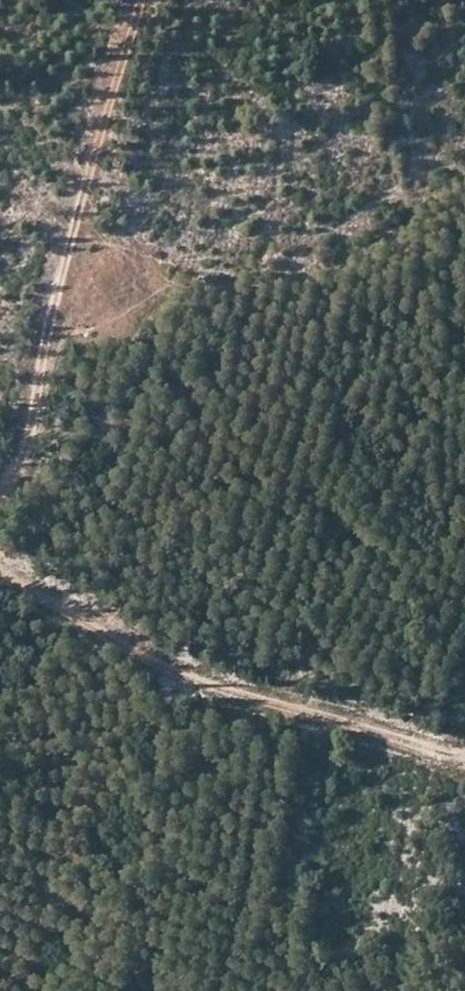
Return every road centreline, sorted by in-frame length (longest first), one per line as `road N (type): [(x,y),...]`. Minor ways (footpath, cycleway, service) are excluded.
road 1 (track): [(141,0),(137,45),(0,502)]
road 2 (track): [(0,575),(163,669),(464,755)]

